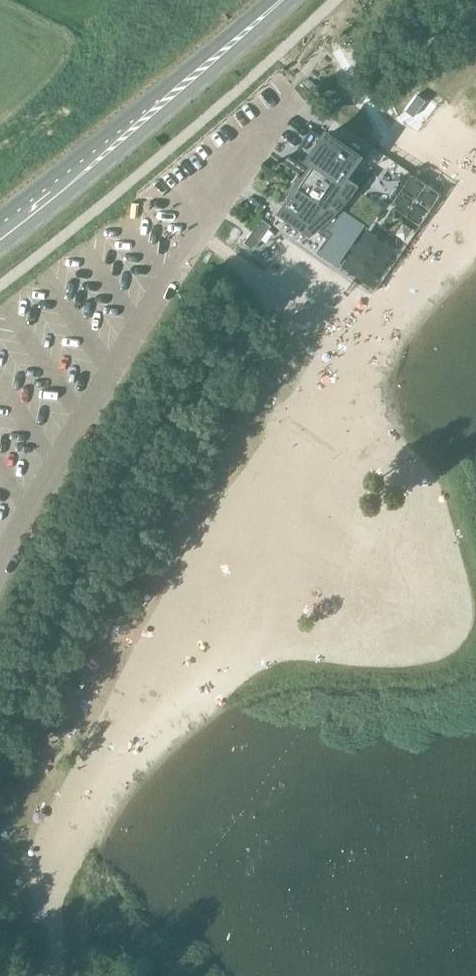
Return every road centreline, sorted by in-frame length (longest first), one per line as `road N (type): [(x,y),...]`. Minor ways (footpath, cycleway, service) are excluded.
road 1 (primary): [(0,234),(162,108),(280,0)]

